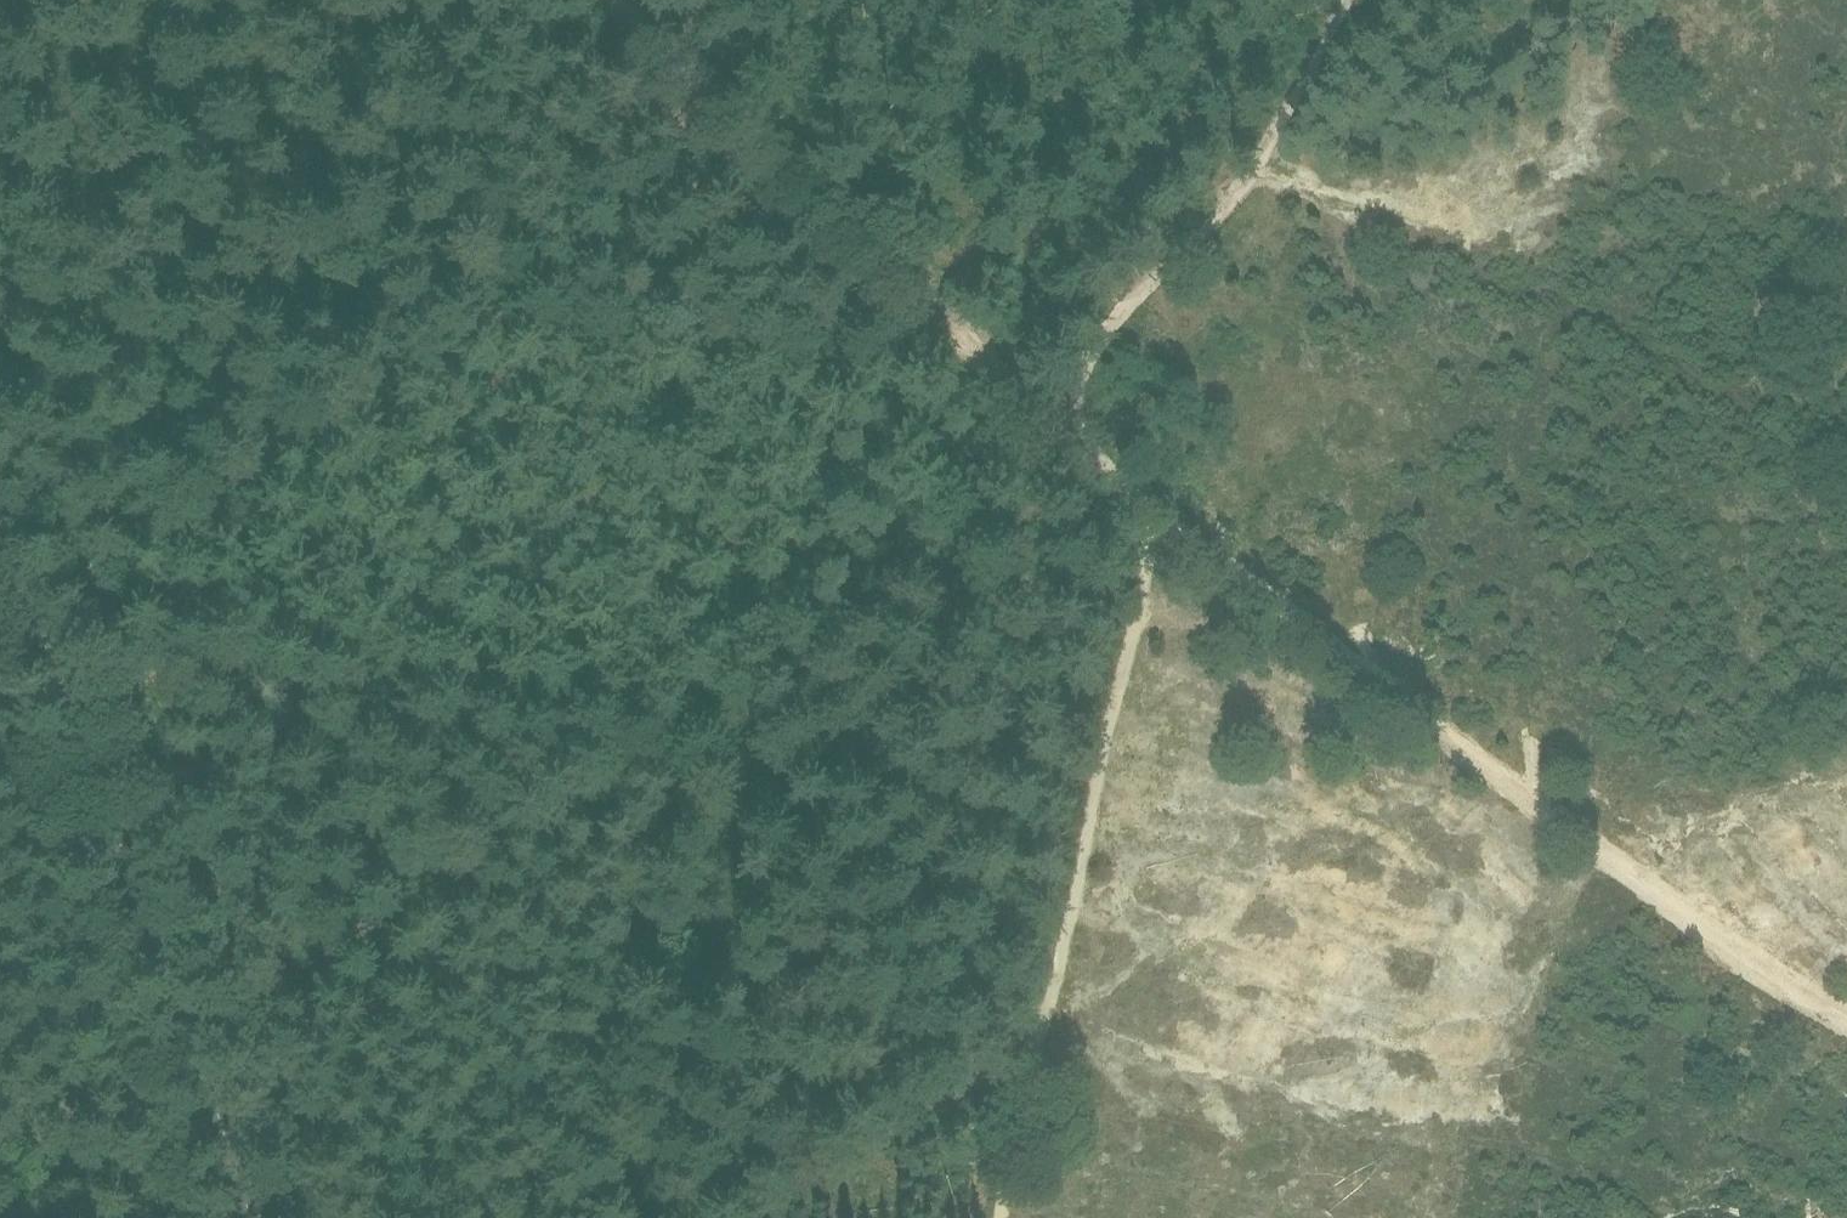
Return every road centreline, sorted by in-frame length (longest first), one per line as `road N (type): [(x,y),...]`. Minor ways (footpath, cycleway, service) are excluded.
road 1 (track): [(185,1040),(1107,472)]
road 2 (track): [(763,149),(27,625)]
road 3 (track): [(1846,1023),(1816,1009),(1151,519)]
road 4 (tertiary): [(240,1217),(107,820),(0,553)]
road 5 (track): [(1062,433),(611,0)]
road 6 (track): [(1151,519),(1062,433)]

